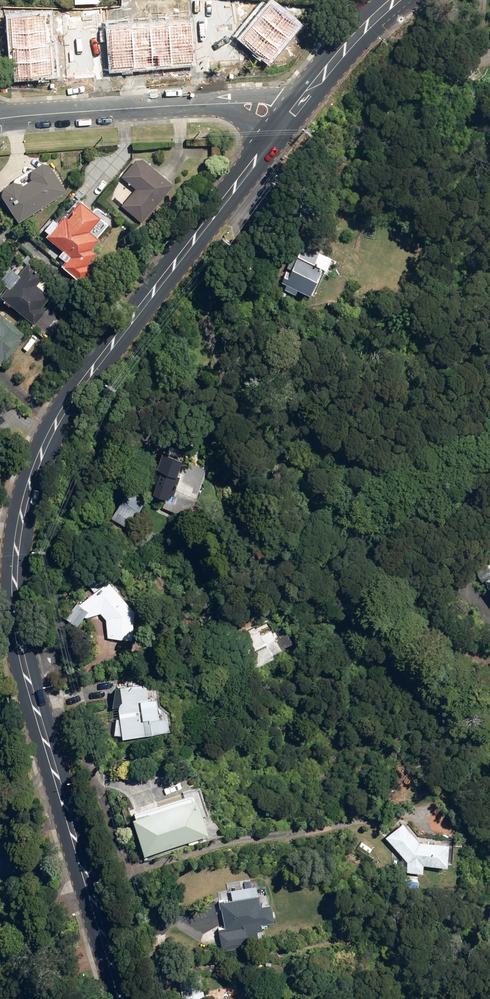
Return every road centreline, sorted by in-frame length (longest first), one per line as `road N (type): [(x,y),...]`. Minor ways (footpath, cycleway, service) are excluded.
road 1 (secondary): [(121,998),(24,669),(14,572),(20,530),(42,450),(73,397),(289,121)]
road 2 (residential): [(0,117),(222,102),(289,121)]
road 3 (secondary): [(289,121),(394,0)]

